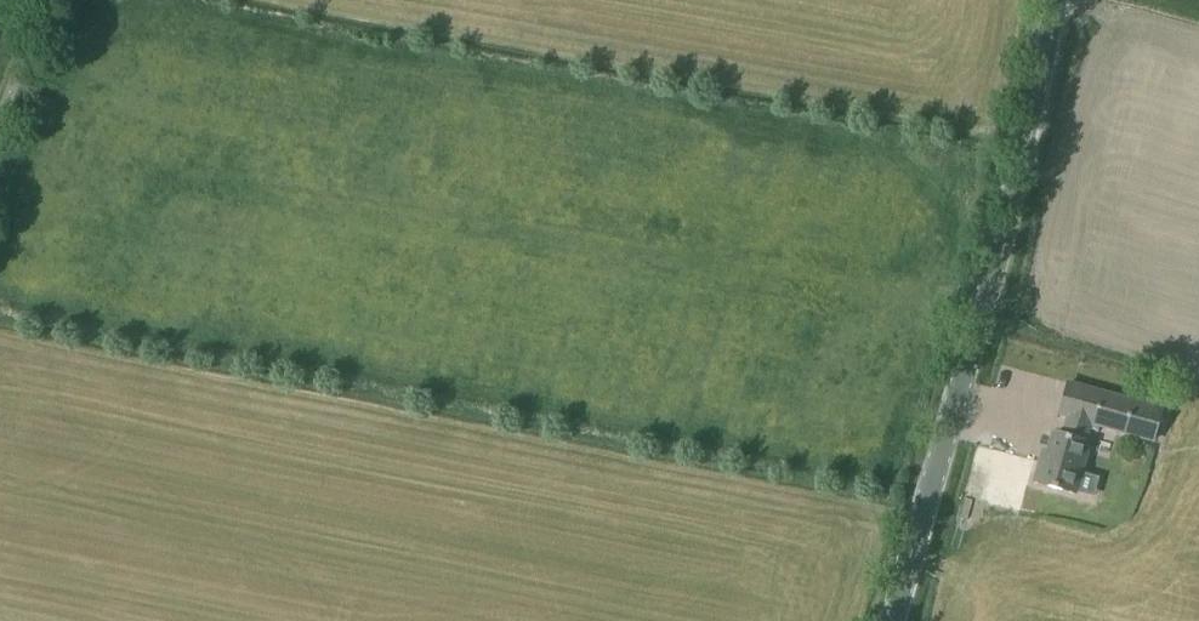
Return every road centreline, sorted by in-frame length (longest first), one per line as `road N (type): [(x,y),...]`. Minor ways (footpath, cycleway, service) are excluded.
road 1 (tertiary): [(895,620),(1060,0)]

